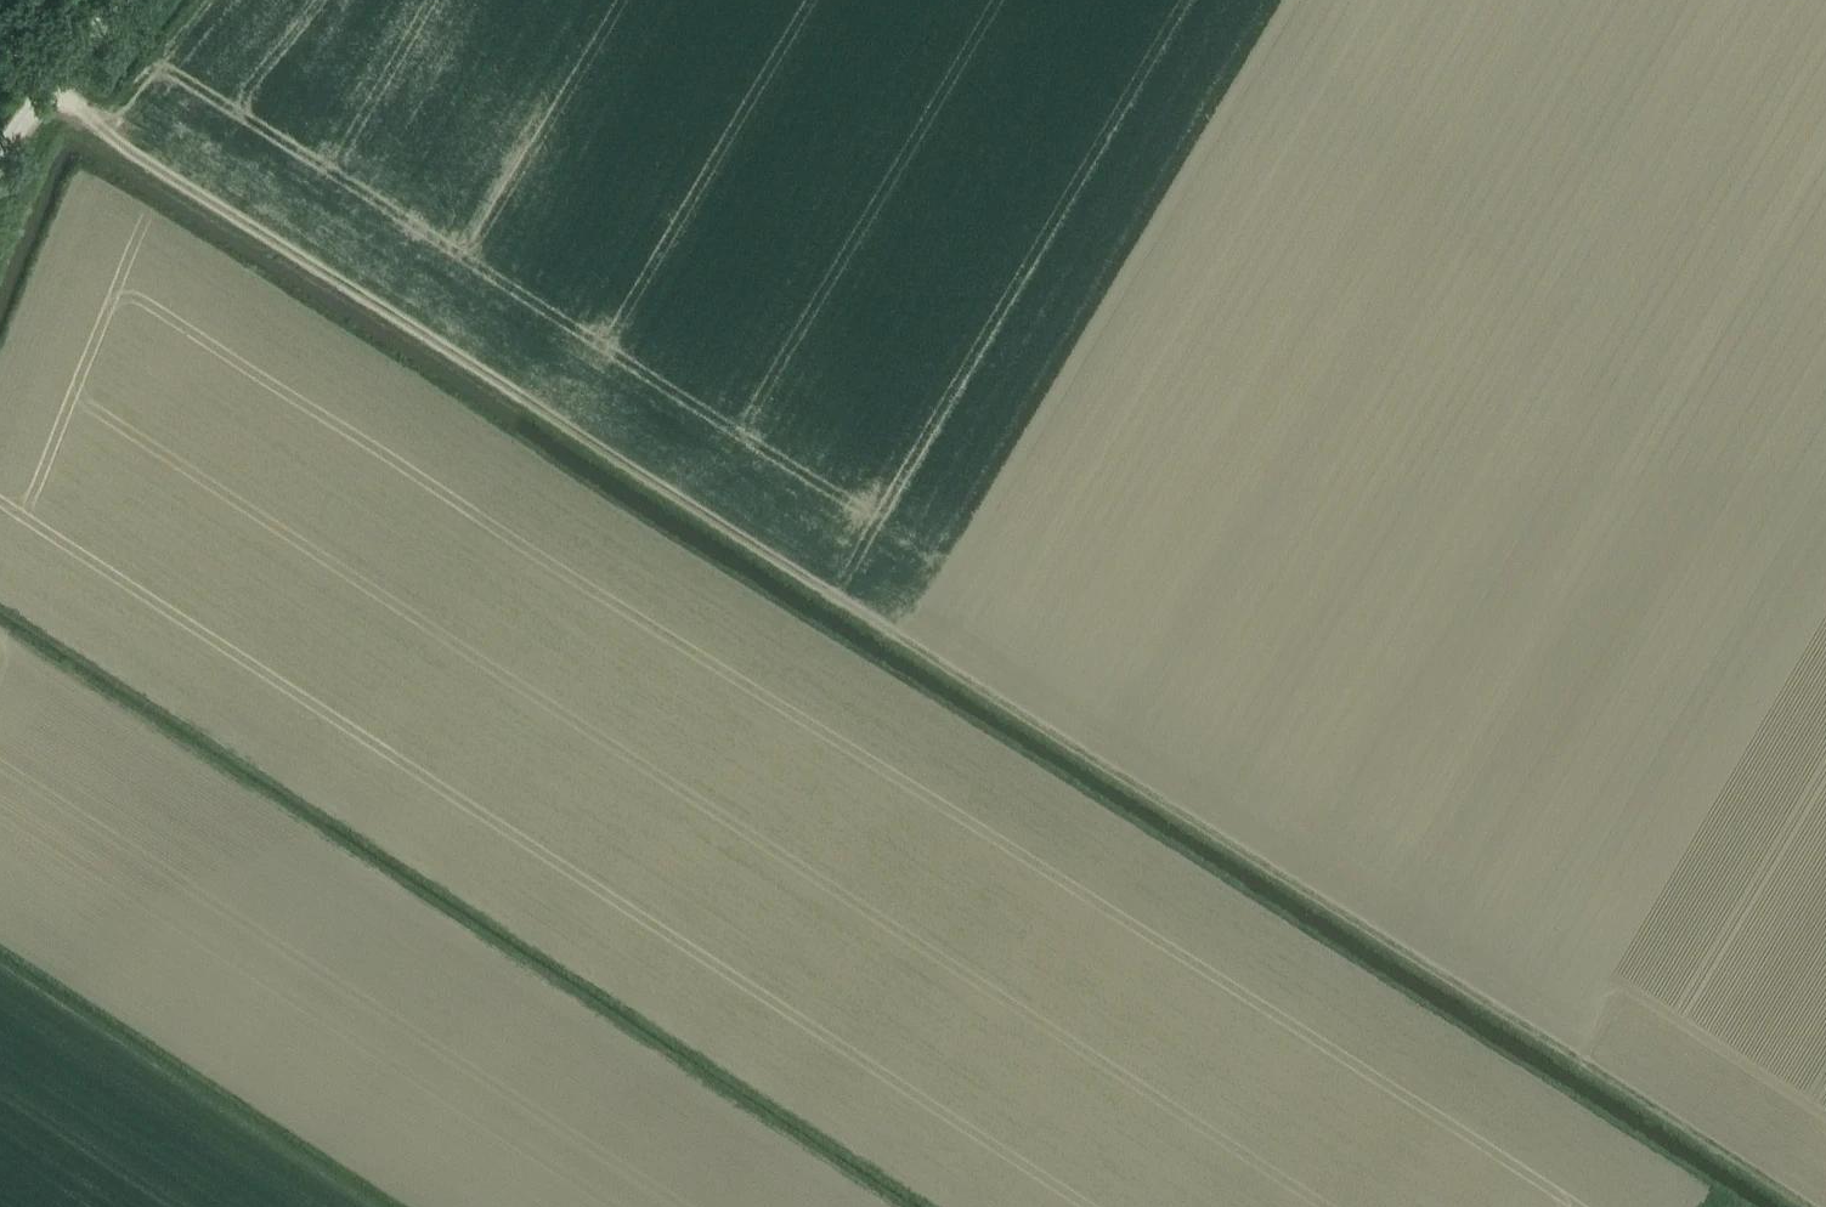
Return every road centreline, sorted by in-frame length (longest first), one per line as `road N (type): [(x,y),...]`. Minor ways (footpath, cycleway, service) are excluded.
road 1 (unclassified): [(0,161),(126,0)]

